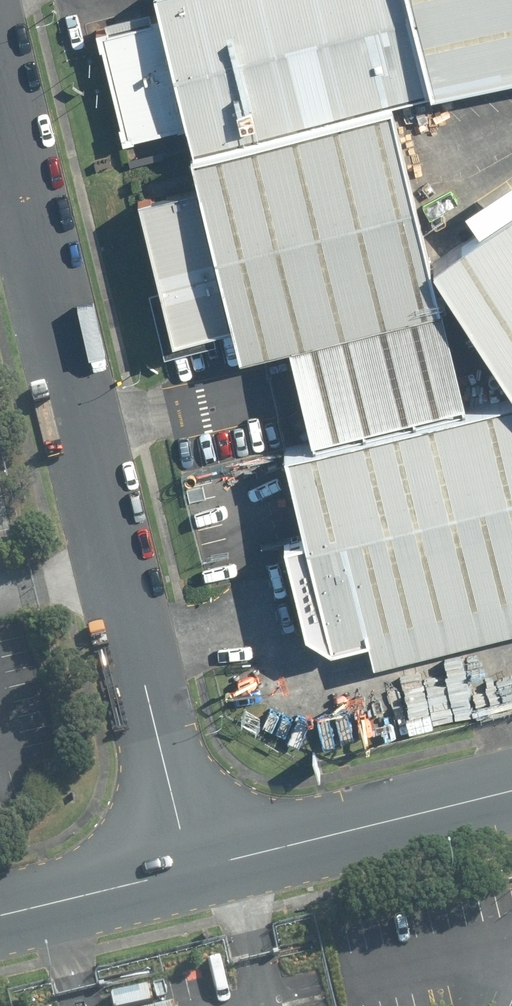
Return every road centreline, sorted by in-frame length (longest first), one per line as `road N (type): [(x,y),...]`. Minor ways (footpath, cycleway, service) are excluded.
road 1 (residential): [(192,866),(0,143)]
road 2 (tertiary): [(192,866),(511,788)]
road 3 (tertiary): [(0,911),(192,866)]

